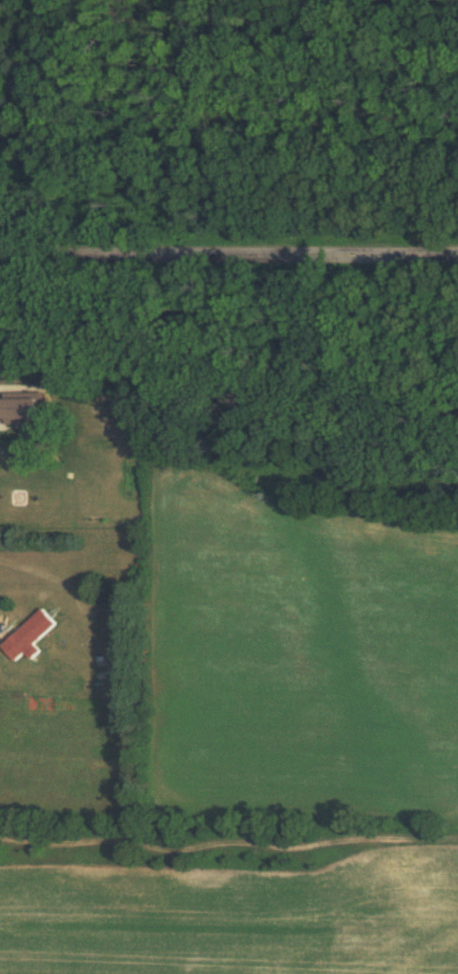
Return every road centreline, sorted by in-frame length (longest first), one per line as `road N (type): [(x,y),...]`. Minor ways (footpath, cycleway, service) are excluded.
road 1 (residential): [(0,258),(457,258)]

